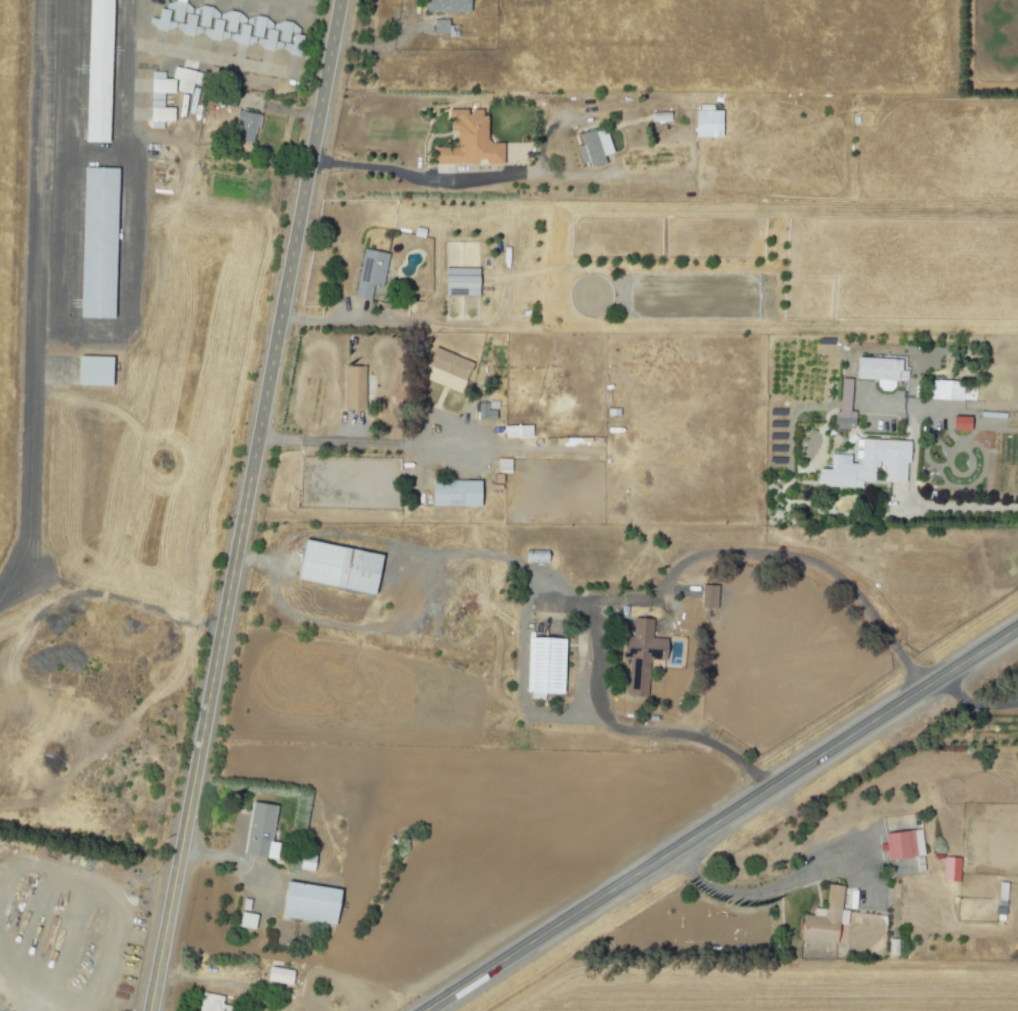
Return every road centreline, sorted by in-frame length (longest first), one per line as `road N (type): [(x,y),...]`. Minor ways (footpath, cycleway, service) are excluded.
road 1 (tertiary): [(150,1010),(340,0)]
road 2 (primary): [(426,1010),(1017,627)]

